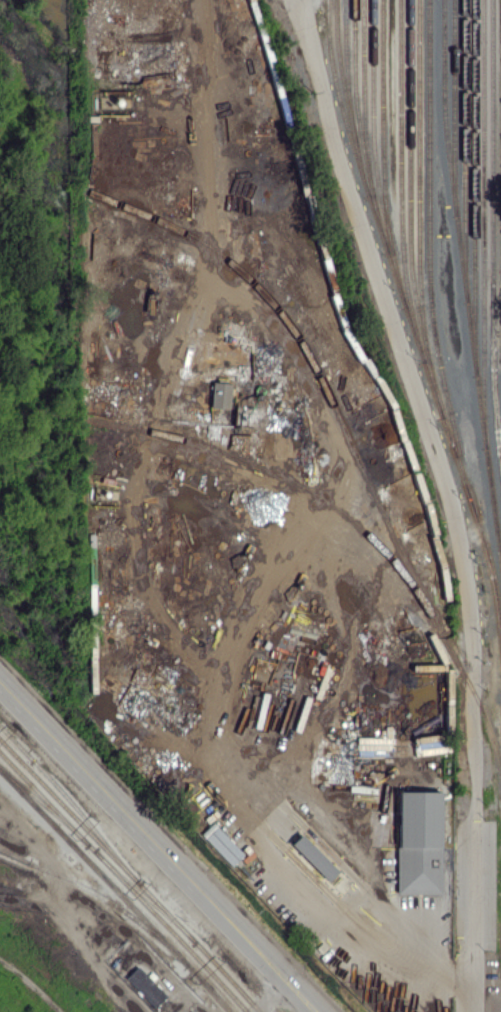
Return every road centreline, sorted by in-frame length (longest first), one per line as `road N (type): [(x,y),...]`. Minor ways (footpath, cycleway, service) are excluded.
road 1 (secondary): [(0,682),(285,978)]

